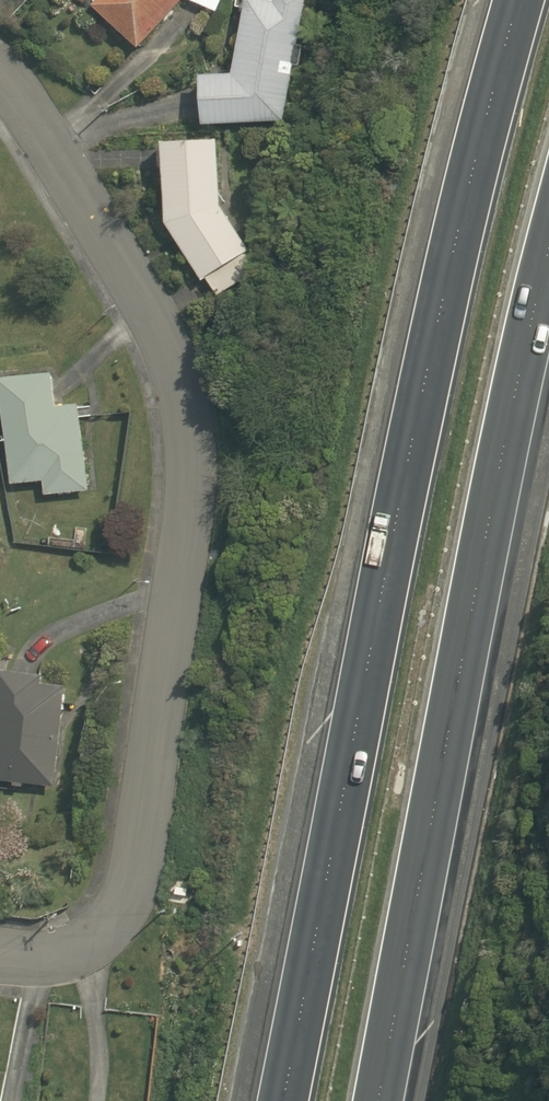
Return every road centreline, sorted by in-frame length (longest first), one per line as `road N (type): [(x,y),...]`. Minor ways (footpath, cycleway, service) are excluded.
road 1 (motorway): [(276,1100),(337,760),(449,256),(515,0)]
road 2 (residential): [(0,958),(66,954),(107,926),(137,852),(190,495),(179,382),(154,324),(0,88)]
road 3 (motorway): [(548,229),(498,446),(371,1100)]

